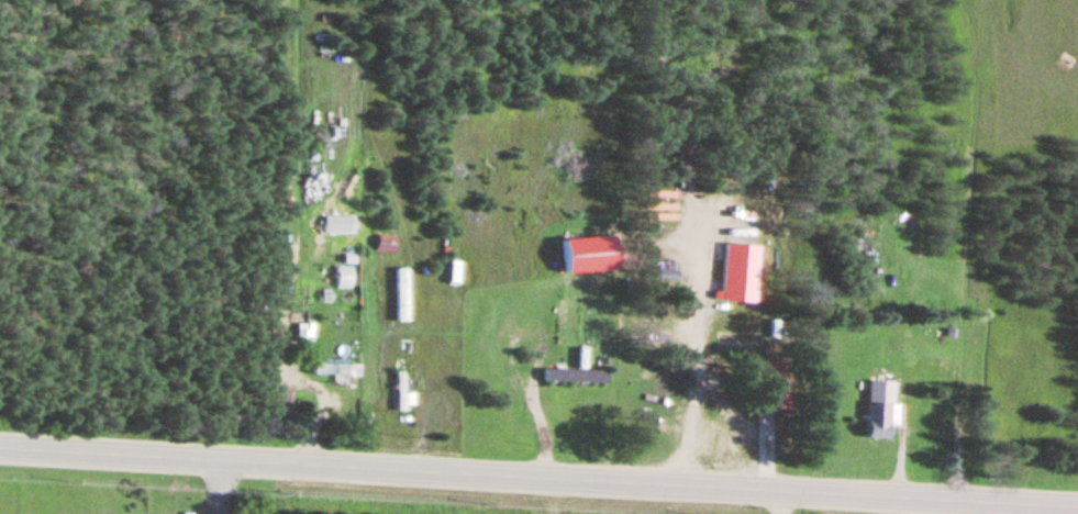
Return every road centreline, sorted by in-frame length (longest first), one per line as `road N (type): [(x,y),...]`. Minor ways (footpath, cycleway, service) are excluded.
road 1 (tertiary): [(0,449),(1077,509)]
road 2 (track): [(946,502),(952,381)]

